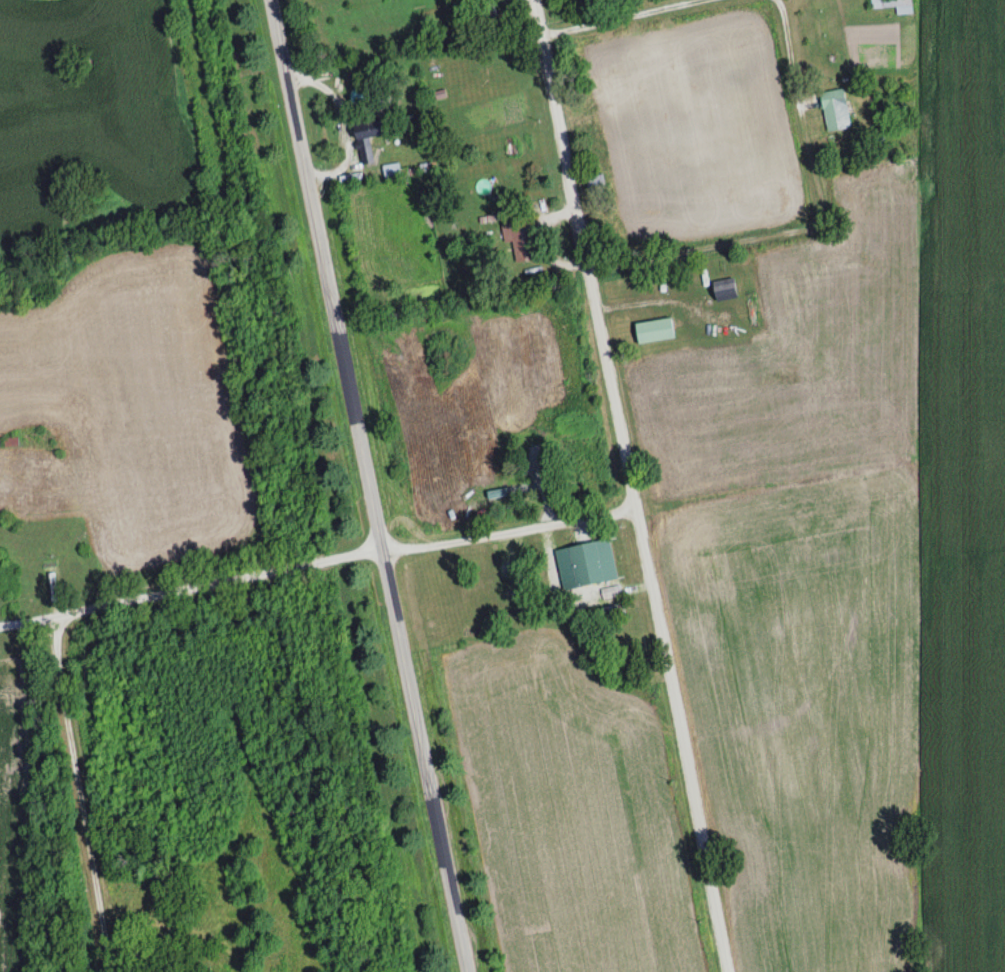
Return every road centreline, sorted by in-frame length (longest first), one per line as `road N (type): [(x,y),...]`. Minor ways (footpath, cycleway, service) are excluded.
road 1 (residential): [(471,971),(272,0)]
road 2 (residential): [(728,971),(533,0)]
road 3 (residential): [(109,971),(59,638),(83,611),(320,565)]
road 4 (residential): [(588,271),(808,228),(821,217),(776,0)]
road 5 (residential): [(320,565),(636,509)]
road 6 (residential): [(630,478),(861,431)]
road 7 (residential): [(541,39),(729,0)]

